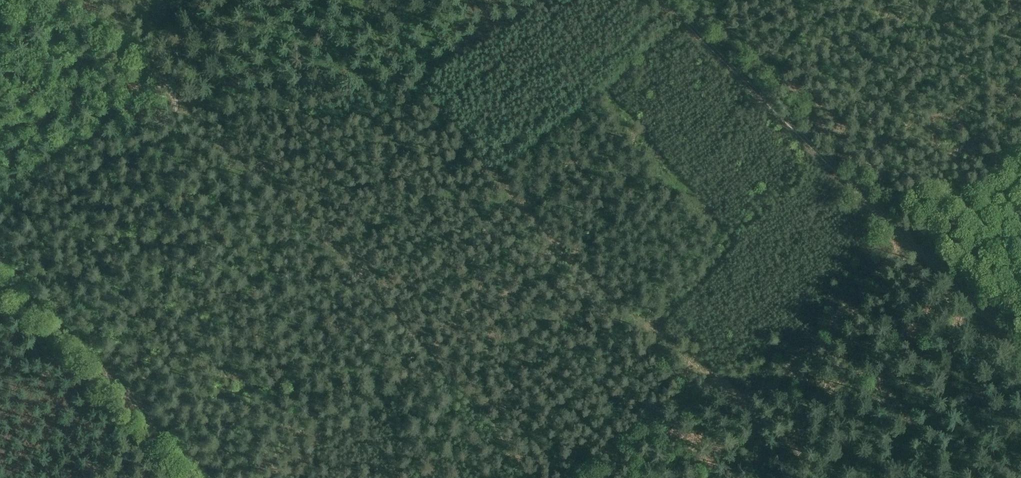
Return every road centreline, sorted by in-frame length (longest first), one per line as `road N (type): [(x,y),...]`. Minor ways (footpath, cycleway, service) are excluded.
road 1 (track): [(1020,349),(667,0)]
road 2 (track): [(0,265),(209,477)]

